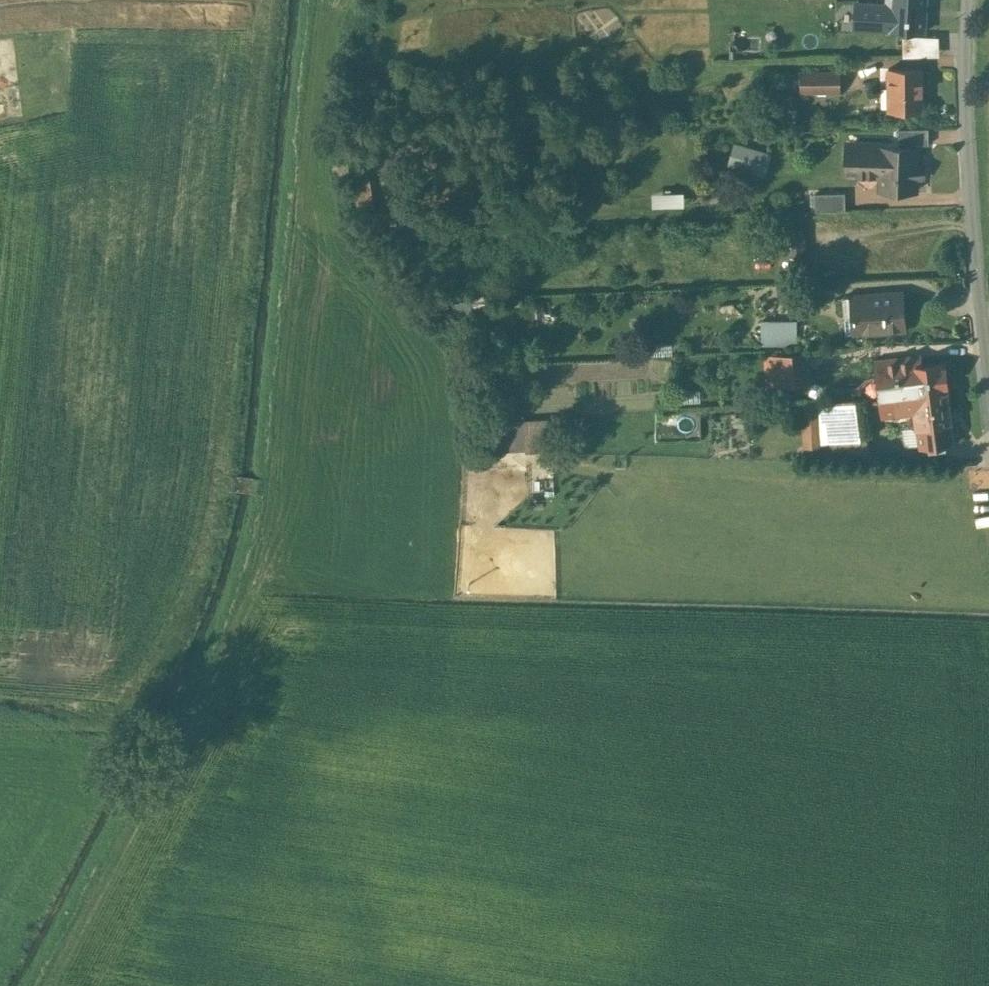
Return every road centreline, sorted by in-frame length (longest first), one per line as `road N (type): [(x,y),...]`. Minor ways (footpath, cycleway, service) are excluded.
road 1 (unclassified): [(988,385),(969,184),(972,0)]

